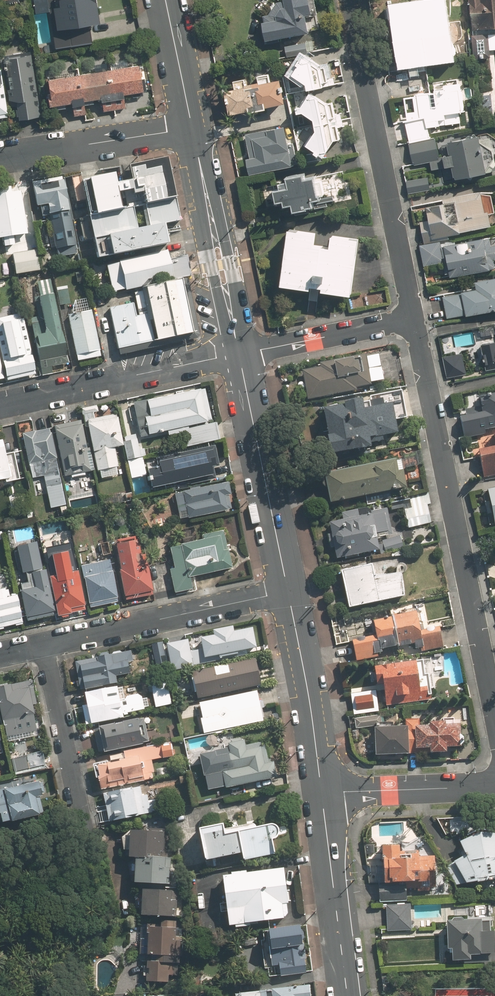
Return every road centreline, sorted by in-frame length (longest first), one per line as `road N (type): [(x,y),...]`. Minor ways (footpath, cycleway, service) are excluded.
road 1 (residential): [(412,319),(494,719)]
road 2 (residential): [(351,0),(412,319)]
road 3 (residential): [(289,592),(44,645)]
road 4 (residential): [(239,354),(0,405)]
road 5 (secondary): [(239,354),(289,592)]
road 6 (secondary): [(196,142),(206,156),(235,283),(239,354)]
road 7 (secondary): [(239,354),(208,249),(196,142)]
road 8 (secondary): [(289,592),(322,794)]
road 9 (secondary): [(322,794),(348,995)]
road 10 (residential): [(44,645),(87,840)]
road 11 (residential): [(192,128),(0,159)]
road 12 (residential): [(239,354),(412,319)]
road 13 (residential): [(322,794),(494,786)]
road 14 (secondary): [(165,0),(192,128)]

